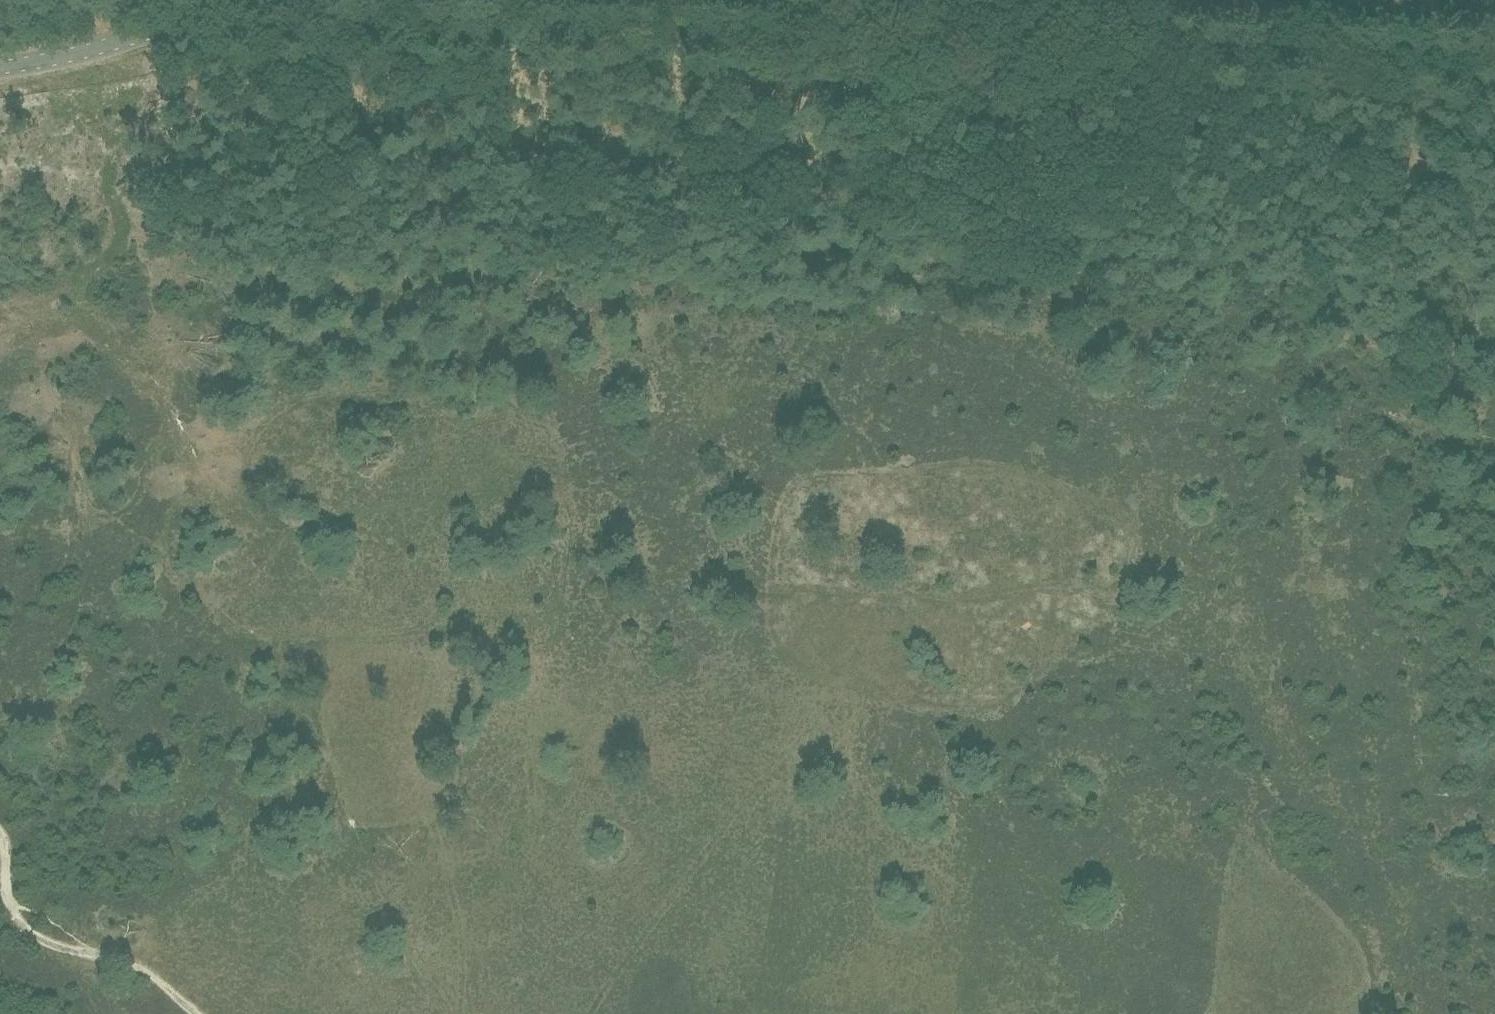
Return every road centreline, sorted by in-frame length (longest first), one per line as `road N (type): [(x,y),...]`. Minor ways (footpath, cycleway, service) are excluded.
road 1 (tertiary): [(258,0),(0,67)]

